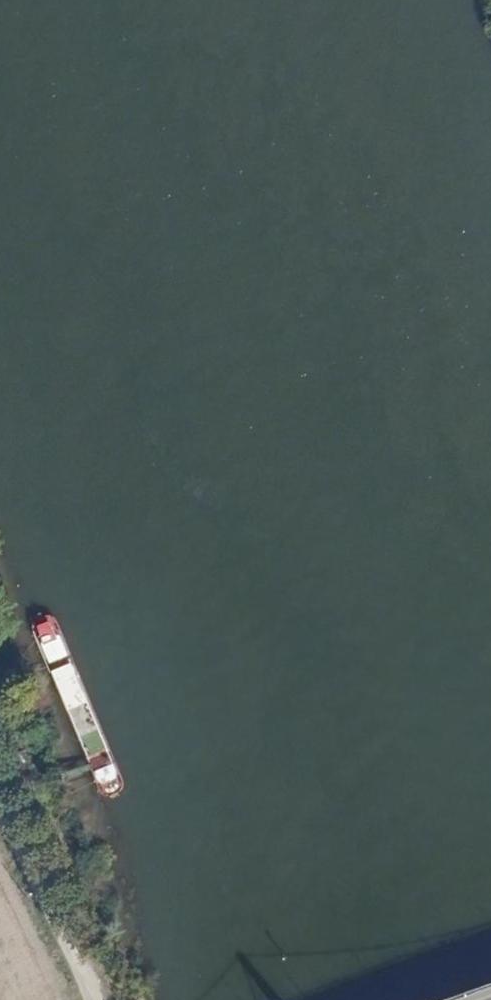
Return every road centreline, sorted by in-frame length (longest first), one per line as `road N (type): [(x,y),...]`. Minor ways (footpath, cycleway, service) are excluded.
road 1 (track): [(0,804),(96,999)]

